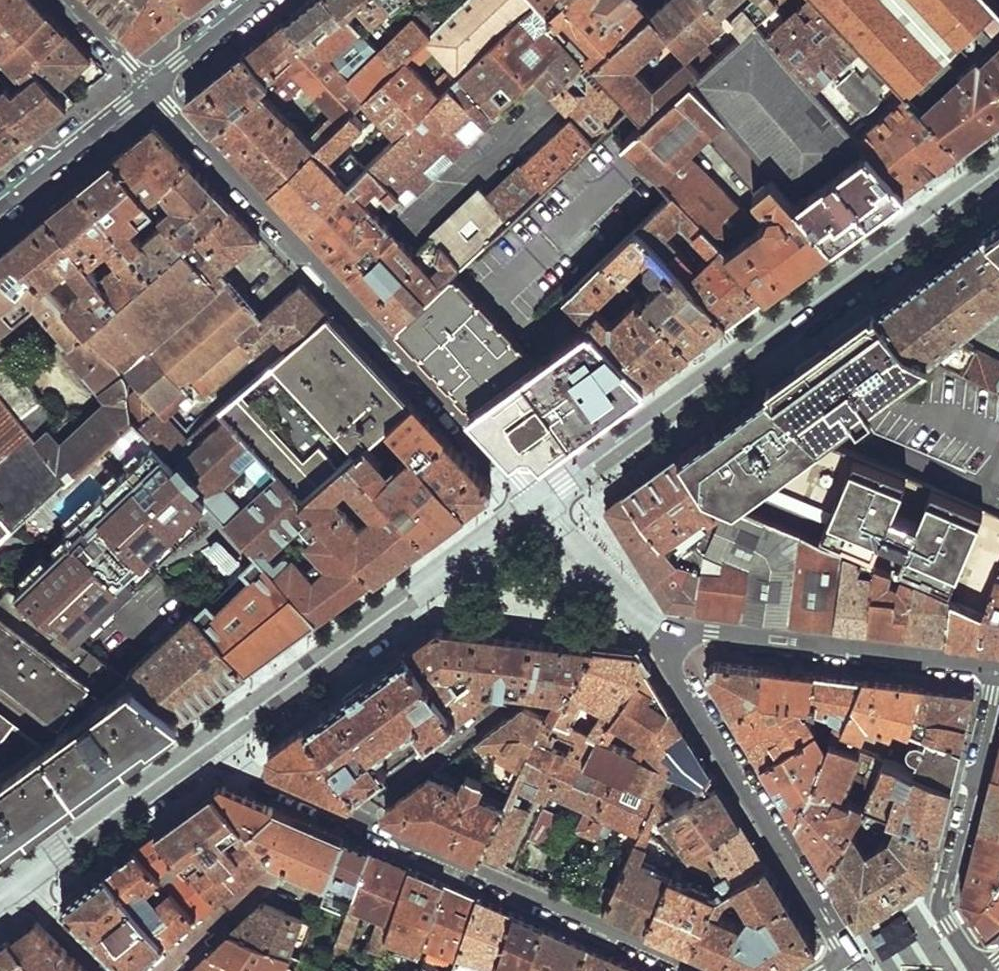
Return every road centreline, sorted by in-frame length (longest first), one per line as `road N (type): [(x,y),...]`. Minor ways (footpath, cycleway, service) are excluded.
road 1 (residential): [(152,84),(540,504)]
road 2 (tertiary): [(540,504),(998,169)]
road 3 (tertiary): [(219,734),(540,504)]
road 4 (residential): [(705,970),(361,821)]
road 5 (residential): [(670,641),(675,673),(849,955)]
road 6 (residential): [(998,668),(711,633),(670,641)]
road 7 (residential): [(998,679),(941,898),(979,970)]
road 8 (tertiary): [(24,878),(219,734)]
road 9 (residential): [(0,207),(152,84)]
road 10 (residential): [(540,504),(670,641)]
road 11 (residential): [(361,821),(373,801),(494,710)]
road 12 (residential): [(361,821),(258,778),(219,734)]
road 13 (residential): [(152,84),(256,0)]
road 14 (residential): [(24,878),(109,970)]

